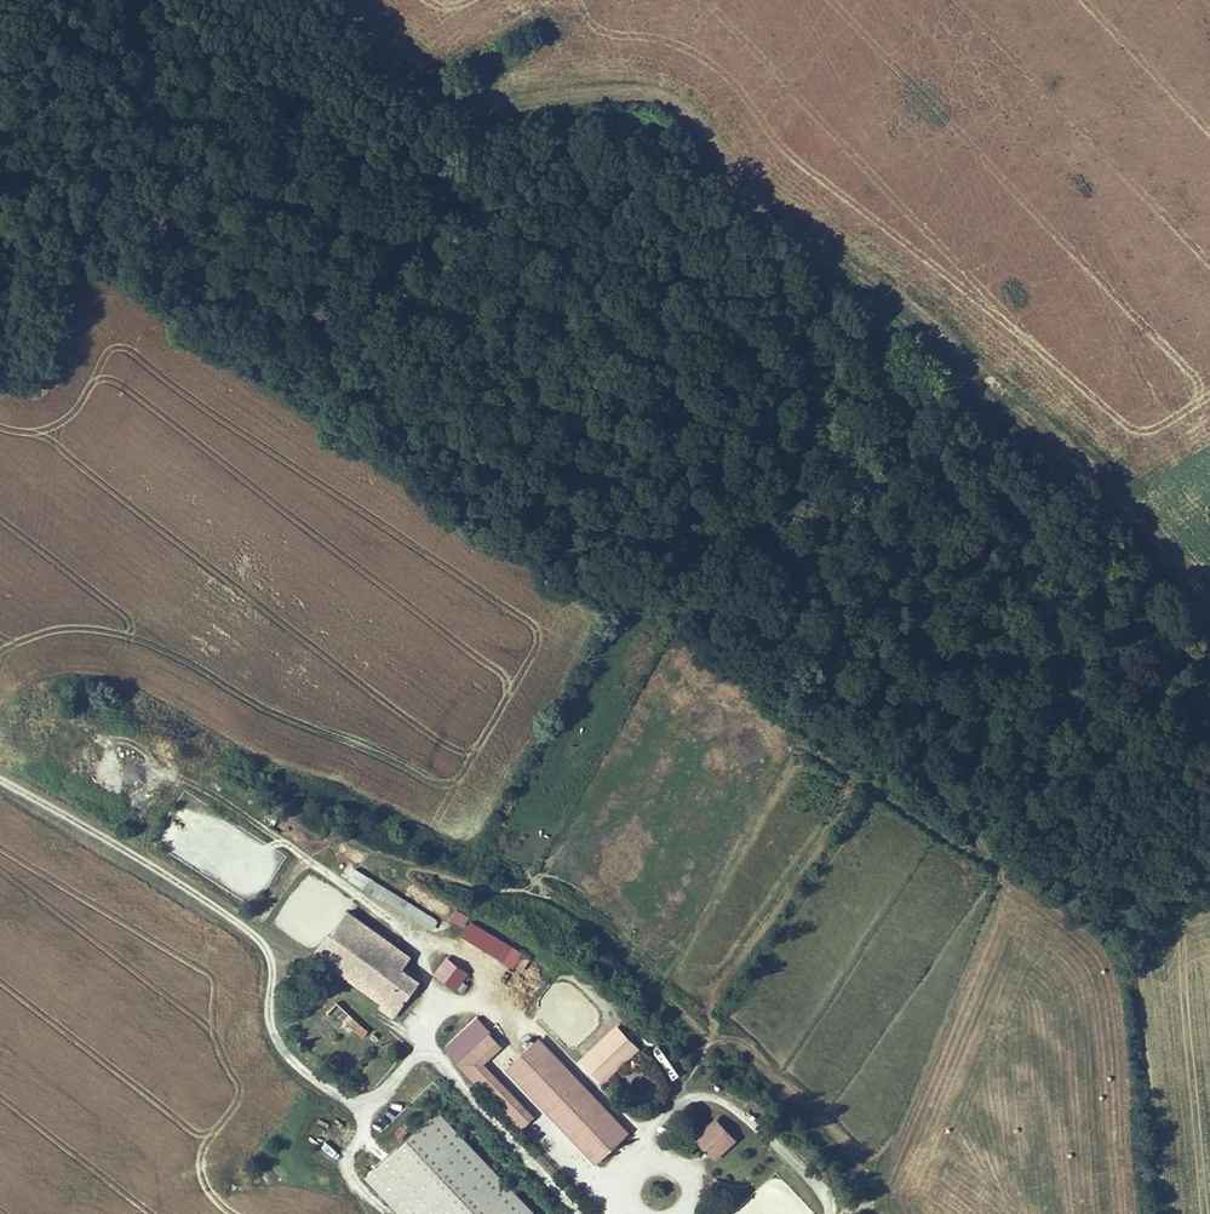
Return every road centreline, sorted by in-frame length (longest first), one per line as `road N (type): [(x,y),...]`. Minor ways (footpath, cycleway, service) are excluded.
road 1 (track): [(0,780),(112,841),(261,942),(271,965),(273,1038),(336,1096),(372,1103),(423,1044)]
road 2 (unclassified): [(423,1044),(583,1213)]

